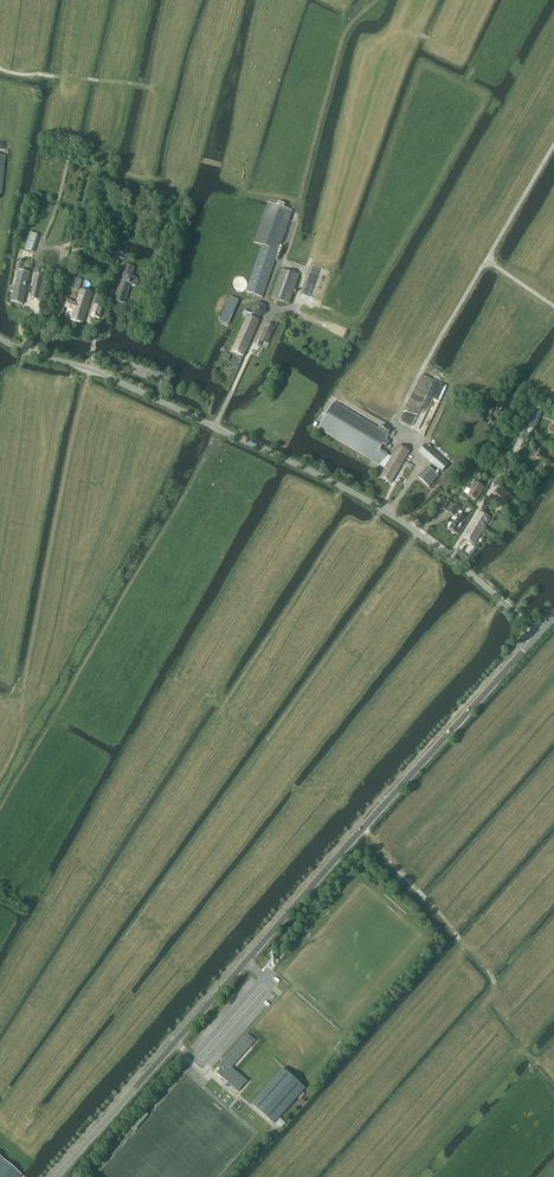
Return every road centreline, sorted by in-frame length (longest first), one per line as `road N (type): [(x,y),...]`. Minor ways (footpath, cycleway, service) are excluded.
road 1 (tertiary): [(56,1176),(538,634)]
road 2 (unclassified): [(538,634),(418,533),(363,498),(110,378),(0,338)]
road 3 (track): [(407,438),(399,415),(417,379),(553,143)]

